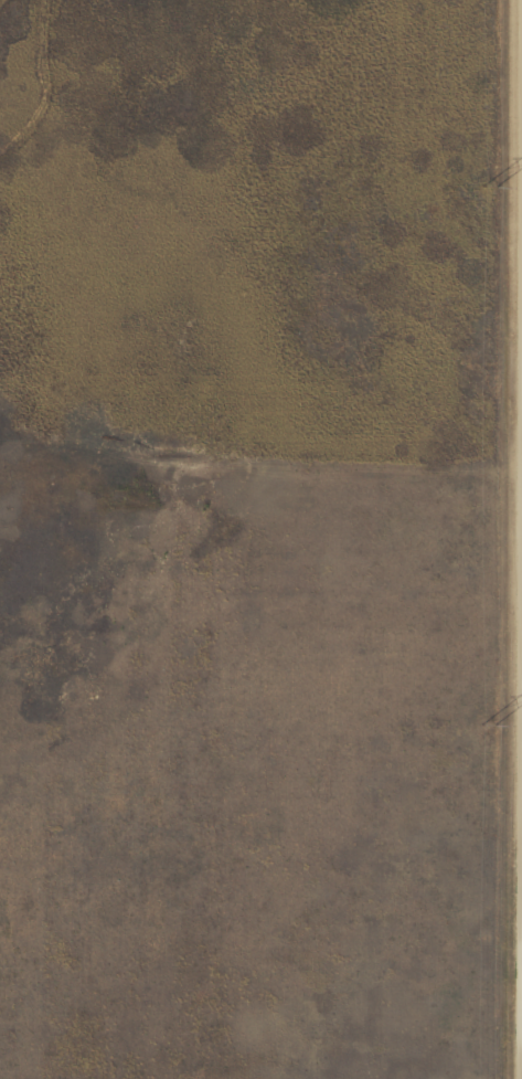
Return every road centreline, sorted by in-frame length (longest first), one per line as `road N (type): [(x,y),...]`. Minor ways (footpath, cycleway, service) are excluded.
road 1 (residential): [(521,471),(202,476),(15,658),(0,664)]

